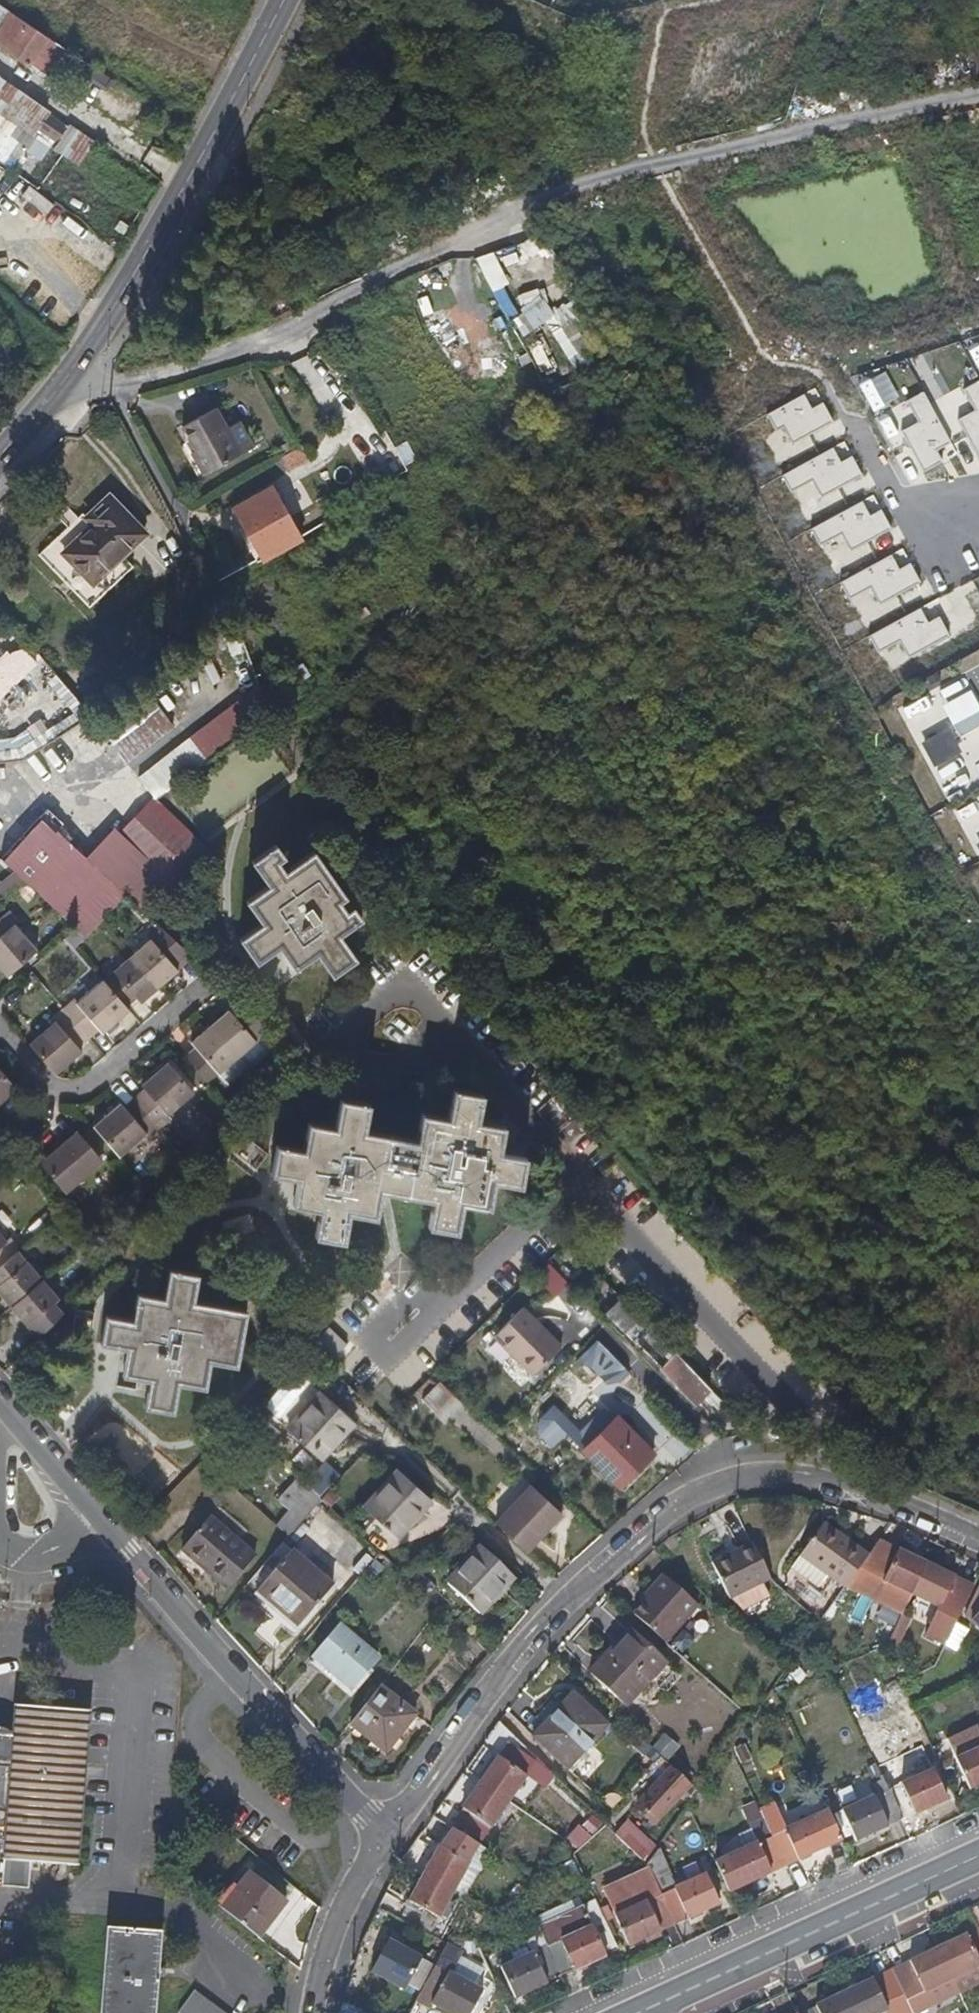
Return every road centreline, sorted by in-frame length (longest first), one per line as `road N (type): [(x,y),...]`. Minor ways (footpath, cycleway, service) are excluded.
road 1 (residential): [(386,1841),(540,1625),(669,1514),(708,1489),(761,1473),(838,1484)]
road 2 (residential): [(386,1841),(0,1402)]
road 3 (secondary): [(0,457),(86,354),(203,163),(286,0)]
road 4 (residential): [(838,1484),(830,1445),(583,1178)]
road 5 (secondary): [(646,2012),(978,1858)]
road 6 (residential): [(465,1297),(394,1354),(375,1352),(373,1331),(384,1319),(432,1297)]
road 7 (residential): [(313,2012),(338,1919),(386,1841)]
road 8 (residential): [(583,1178),(465,1297)]
road 9 (residential): [(838,1484),(978,1543)]
road 10 (residential): [(583,1178),(497,1070)]

